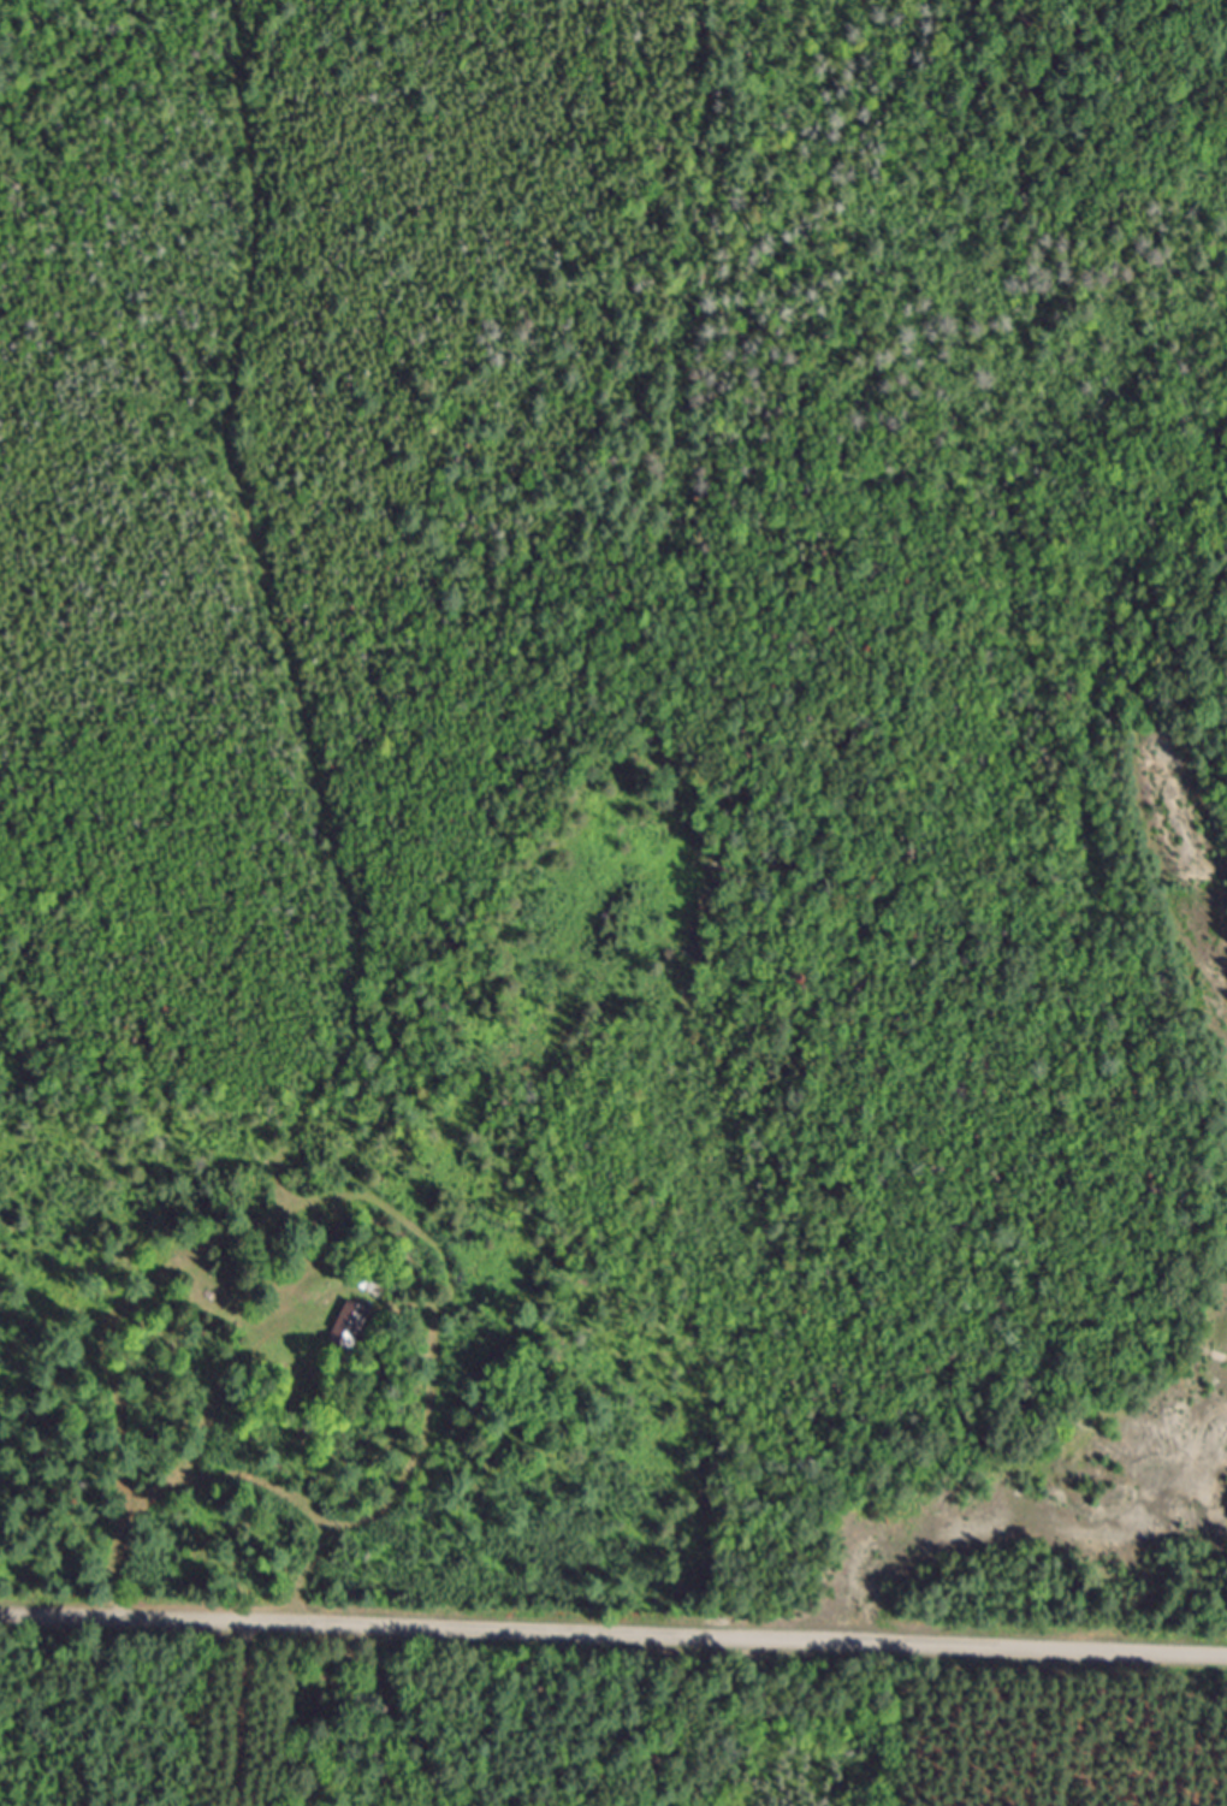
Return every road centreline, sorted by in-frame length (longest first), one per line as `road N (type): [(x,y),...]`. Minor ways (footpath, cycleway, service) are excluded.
road 1 (residential): [(1226,1655),(0,1614)]

